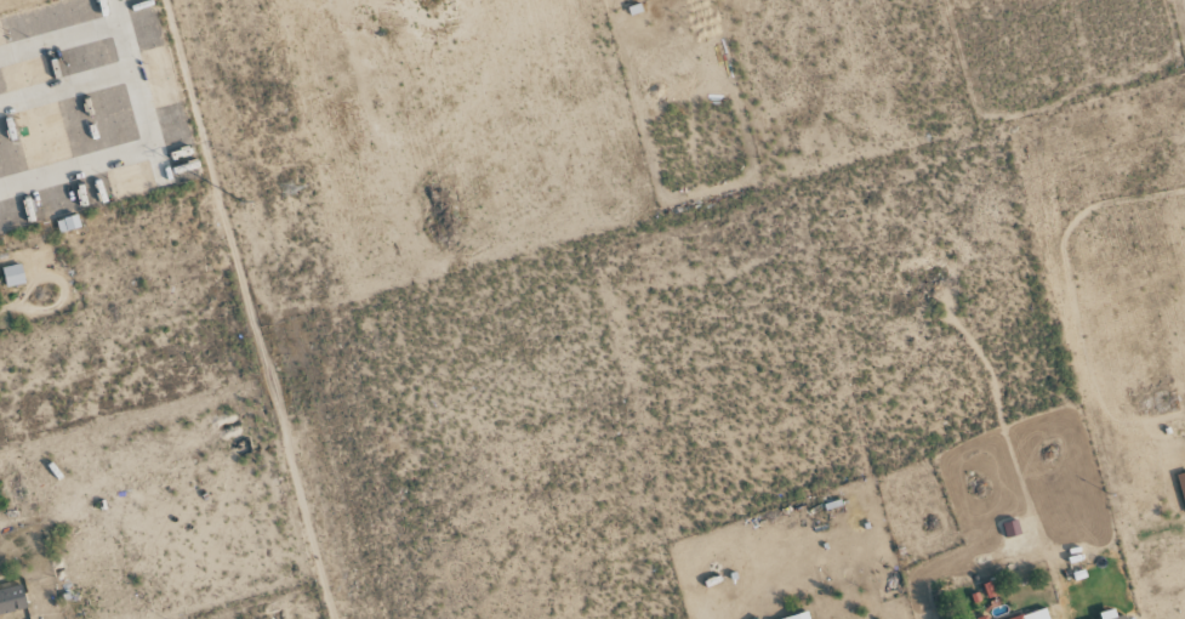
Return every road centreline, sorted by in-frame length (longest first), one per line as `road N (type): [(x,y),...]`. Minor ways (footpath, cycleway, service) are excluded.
road 1 (track): [(163,0),(333,618)]

